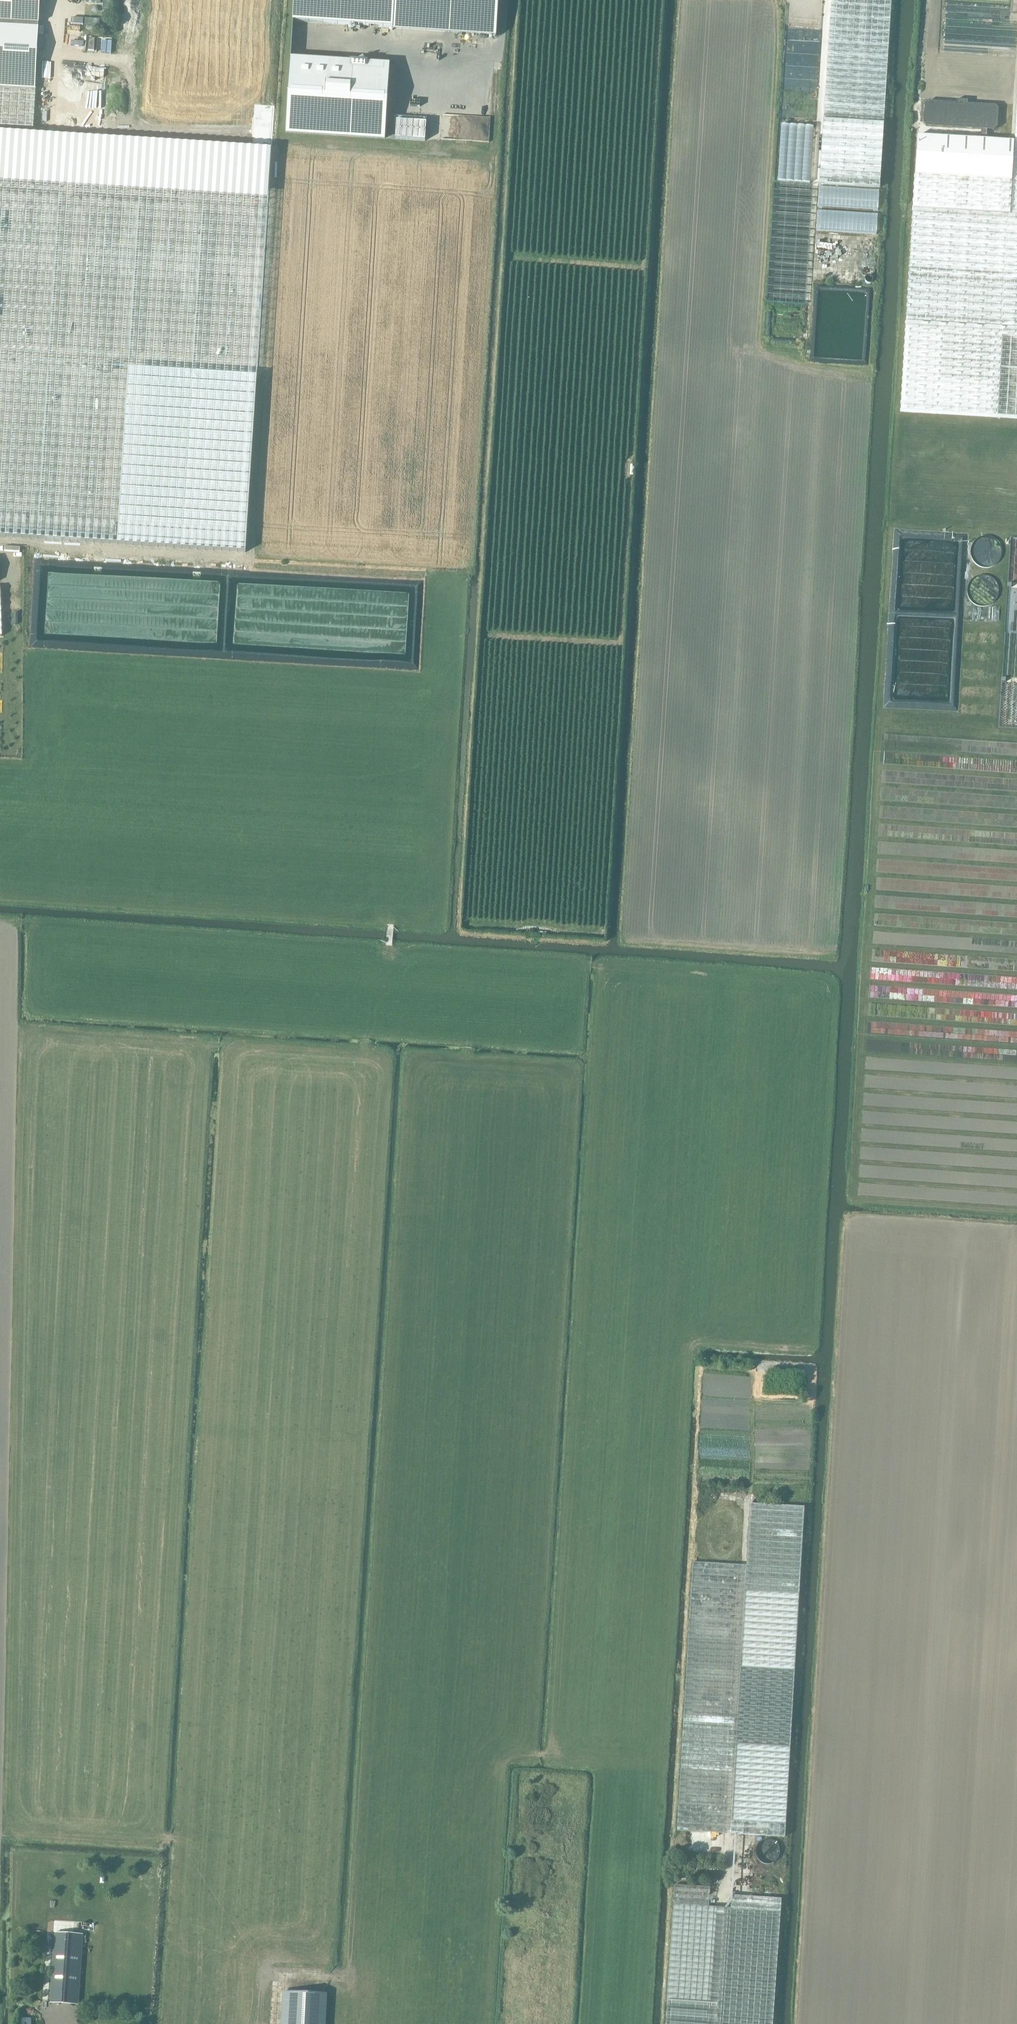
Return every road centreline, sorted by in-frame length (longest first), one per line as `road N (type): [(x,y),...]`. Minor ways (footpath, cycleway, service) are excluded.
road 1 (track): [(188,1841),(9,1829),(0,1836)]

